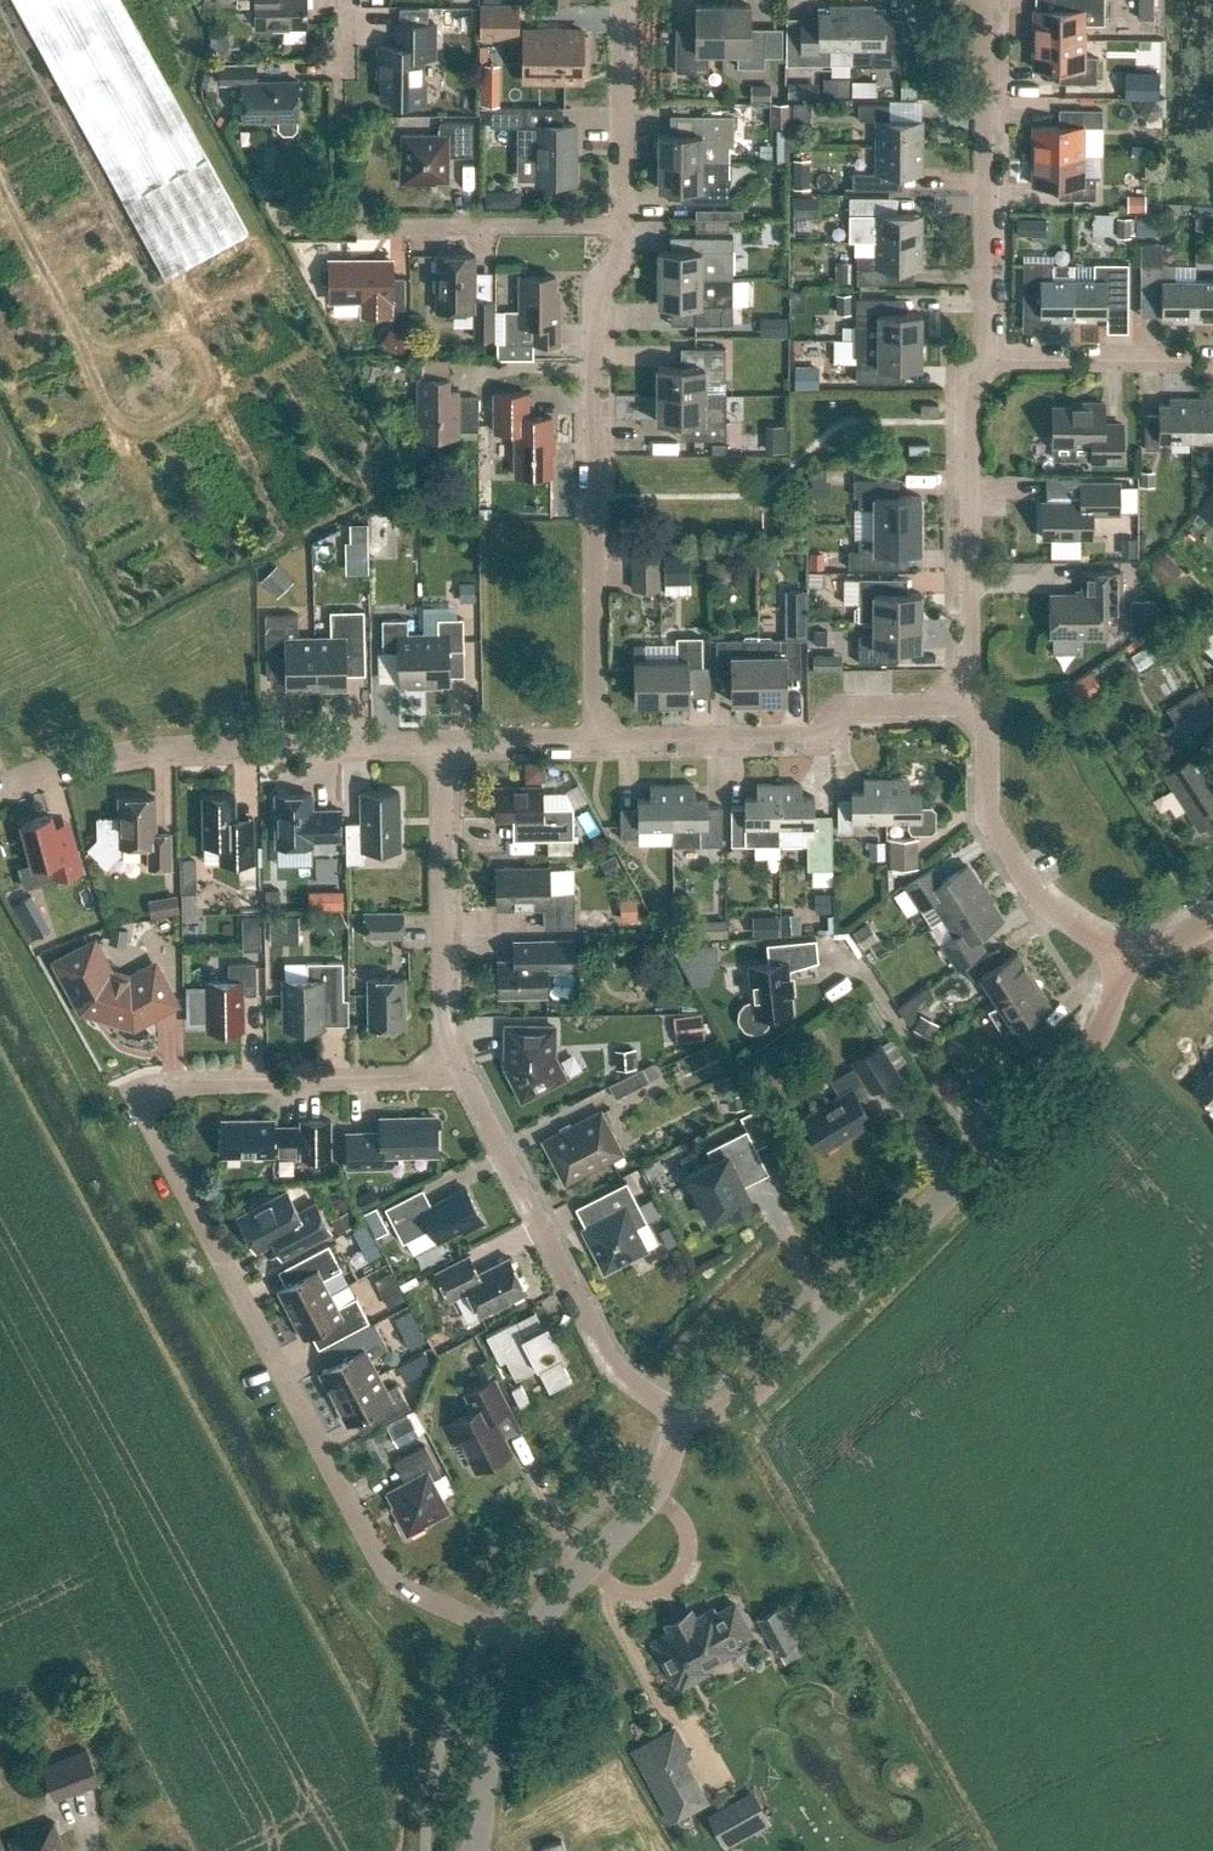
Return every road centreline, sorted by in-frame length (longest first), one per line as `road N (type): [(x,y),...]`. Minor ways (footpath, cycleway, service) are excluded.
road 1 (residential): [(529,1642),(412,1593),(383,1569),(145,1114),(148,1096),(169,1084),(458,1073)]
road 2 (tertiary): [(687,1421),(754,1394),(1090,1047),(1131,959)]
road 3 (residential): [(618,222),(619,258),(597,285),(599,741)]
road 4 (residential): [(441,744),(143,748),(0,787)]
road 5 (residential): [(687,1421),(606,1354),(458,1073)]
road 6 (residential): [(599,741),(814,739),(841,709),(966,706)]
road 7 (residential): [(987,359),(992,0)]
road 8 (residential): [(966,706),(968,385),(987,359)]
road 9 (residential): [(458,1073),(444,1024),(441,744)]
road 10 (residential): [(966,706),(988,721),(990,805),(1006,853),(1048,905),(1131,959)]
road 11 (tertiary): [(529,1642),(575,1573),(653,1495),(687,1421)]
road 12 (residential): [(368,223),(618,222)]
road 13 (residential): [(987,359),(1212,361)]
road 14 (residential): [(617,0),(618,222)]
road 15 (tertiary): [(475,1850),(497,1721),(529,1642)]
road 16 (residential): [(599,741),(441,744)]

